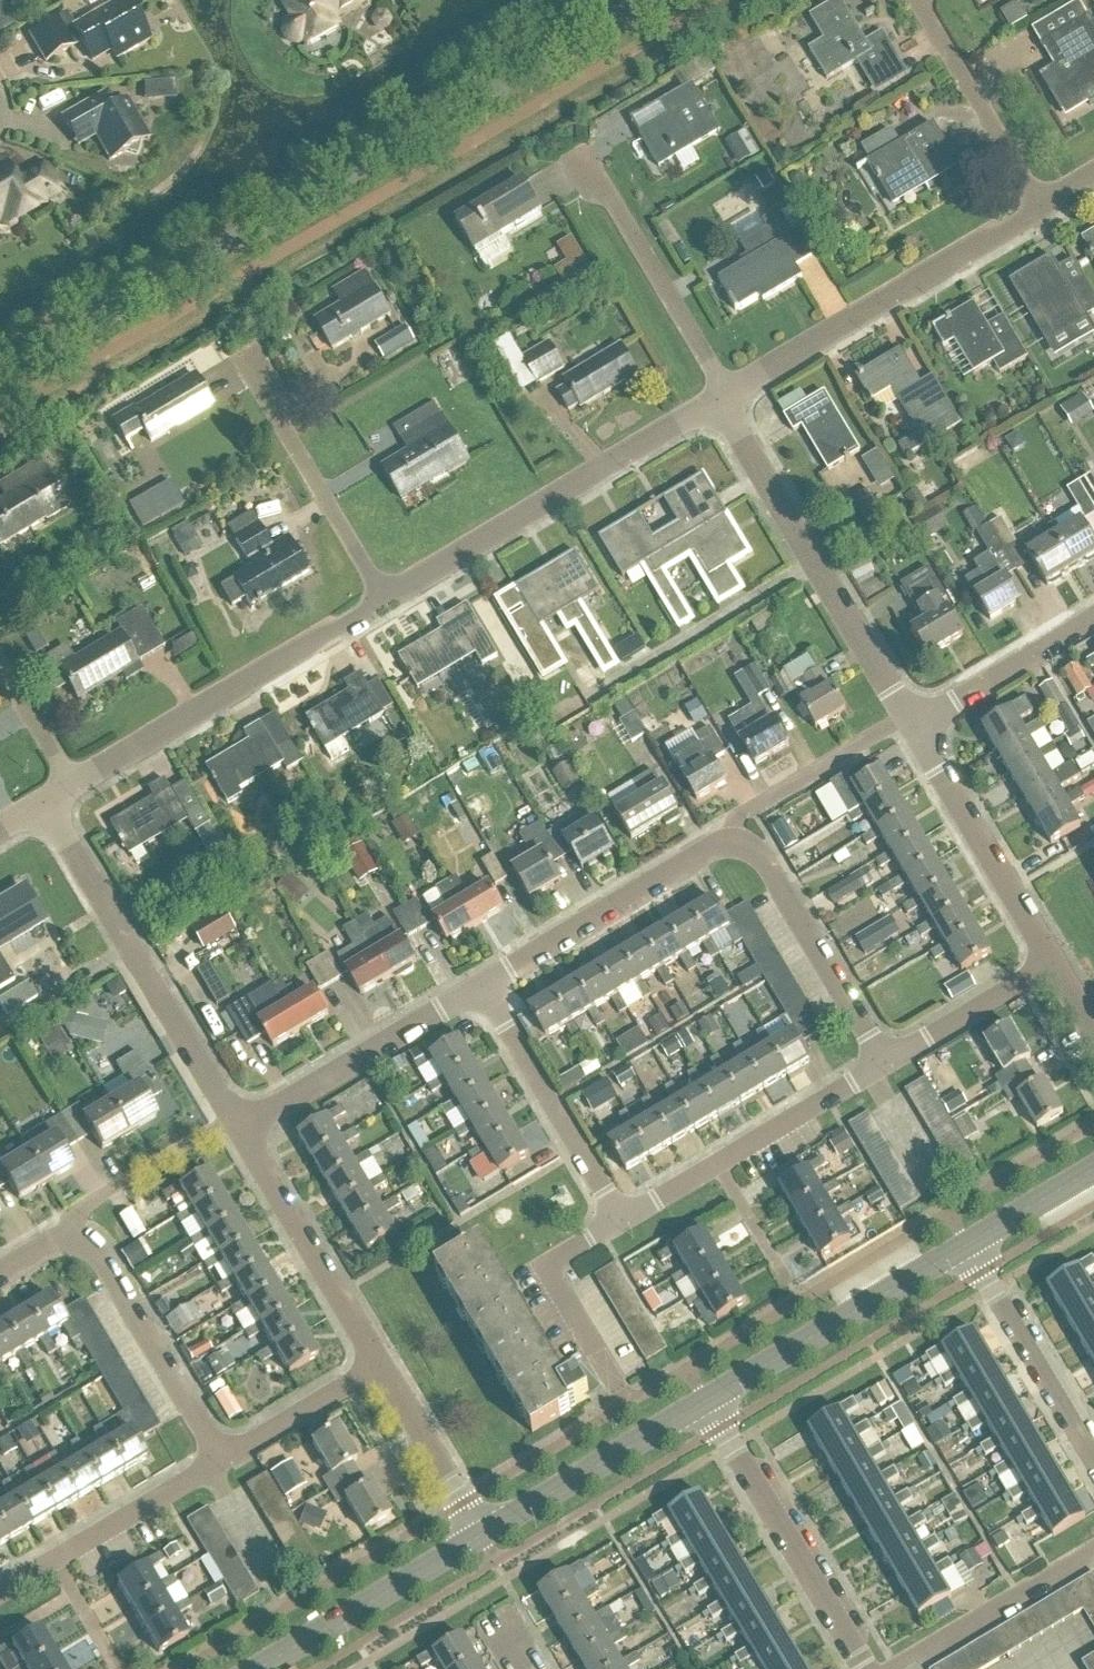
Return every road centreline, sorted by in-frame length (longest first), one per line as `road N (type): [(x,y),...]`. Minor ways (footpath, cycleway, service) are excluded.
road 1 (tertiary): [(0,372),(664,0)]
road 2 (unclassified): [(388,604),(719,410)]
road 3 (unclassified): [(235,1122),(46,807)]
road 4 (unclassified): [(74,791),(388,604)]
road 5 (unclassified): [(732,402),(1043,211)]
road 6 (unclassified): [(909,718),(719,410)]
road 7 (unclassified): [(223,1460),(93,1251),(50,1244),(0,1275)]
road 8 (residential): [(863,1668),(706,1403)]
road 9 (tertiary): [(706,1403),(967,1248)]
road 10 (unclassified): [(378,1368),(235,1122)]
road 11 (unclassified): [(483,987),(730,847)]
road 12 (unclassified): [(235,1122),(483,987)]
road 13 (unclassified): [(886,1065),(766,865),(749,850),(730,847)]
road 14 (unclassified): [(1053,965),(915,728)]
road 15 (unclassified): [(621,1222),(483,987)]
road 16 (tertiary): [(481,1538),(706,1403)]
road 17 (unclassified): [(0,1590),(223,1460)]
road 18 (unclassified): [(732,402),(600,183)]
road 19 (tertiary): [(263,1668),(481,1538)]
road 20 (unclassified): [(388,604),(260,386)]
road 21 (residential): [(1093,1462),(967,1248)]
road 22 (unclassified): [(1043,211),(918,0)]
road 23 (unclassified): [(628,1409),(553,1270),(621,1222)]
road 24 (unclassified): [(730,847),(743,817),(909,718)]
road 25 (residential): [(901,1668),(1093,1551)]
road 26 (unclassified): [(915,728),(1093,622)]
road 27 (unclassified): [(481,1538),(378,1368)]
road 28 (unclassified): [(719,1168),(886,1065)]
road 29 (unclassified): [(886,1065),(1053,965)]
road 30 (unclassified): [(223,1460),(378,1368)]
road 31 (unclassified): [(800,1306),(719,1168)]
road 32 (unclassified): [(74,791),(0,663)]
road 33 (tertiary): [(967,1248),(1093,1173)]

